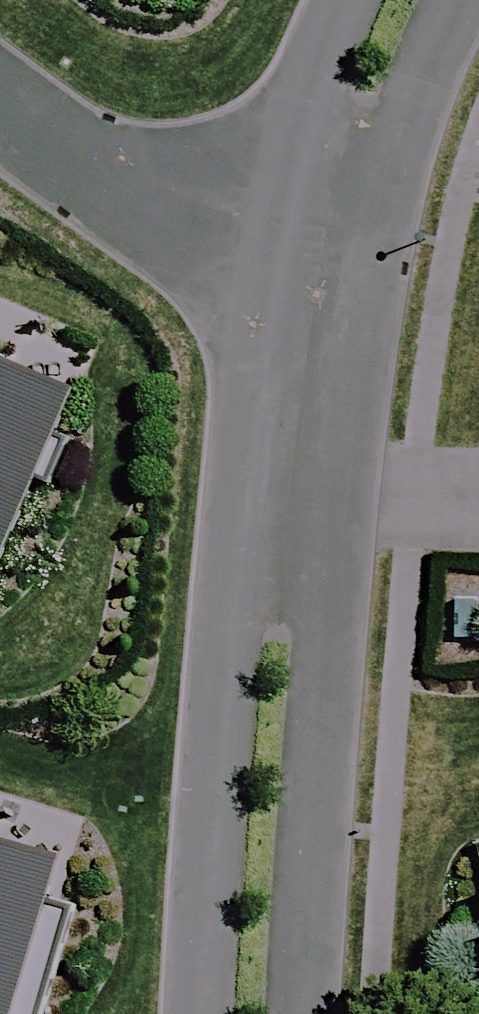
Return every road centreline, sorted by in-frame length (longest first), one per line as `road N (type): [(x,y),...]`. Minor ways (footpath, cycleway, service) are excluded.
road 1 (residential): [(201,1013),(214,759),(265,262)]
road 2 (residential): [(360,297),(306,1013)]
road 3 (residential): [(459,0),(360,297)]
road 4 (residential): [(265,262),(89,172),(0,108)]
road 5 (residential): [(265,262),(298,109),(344,0)]

